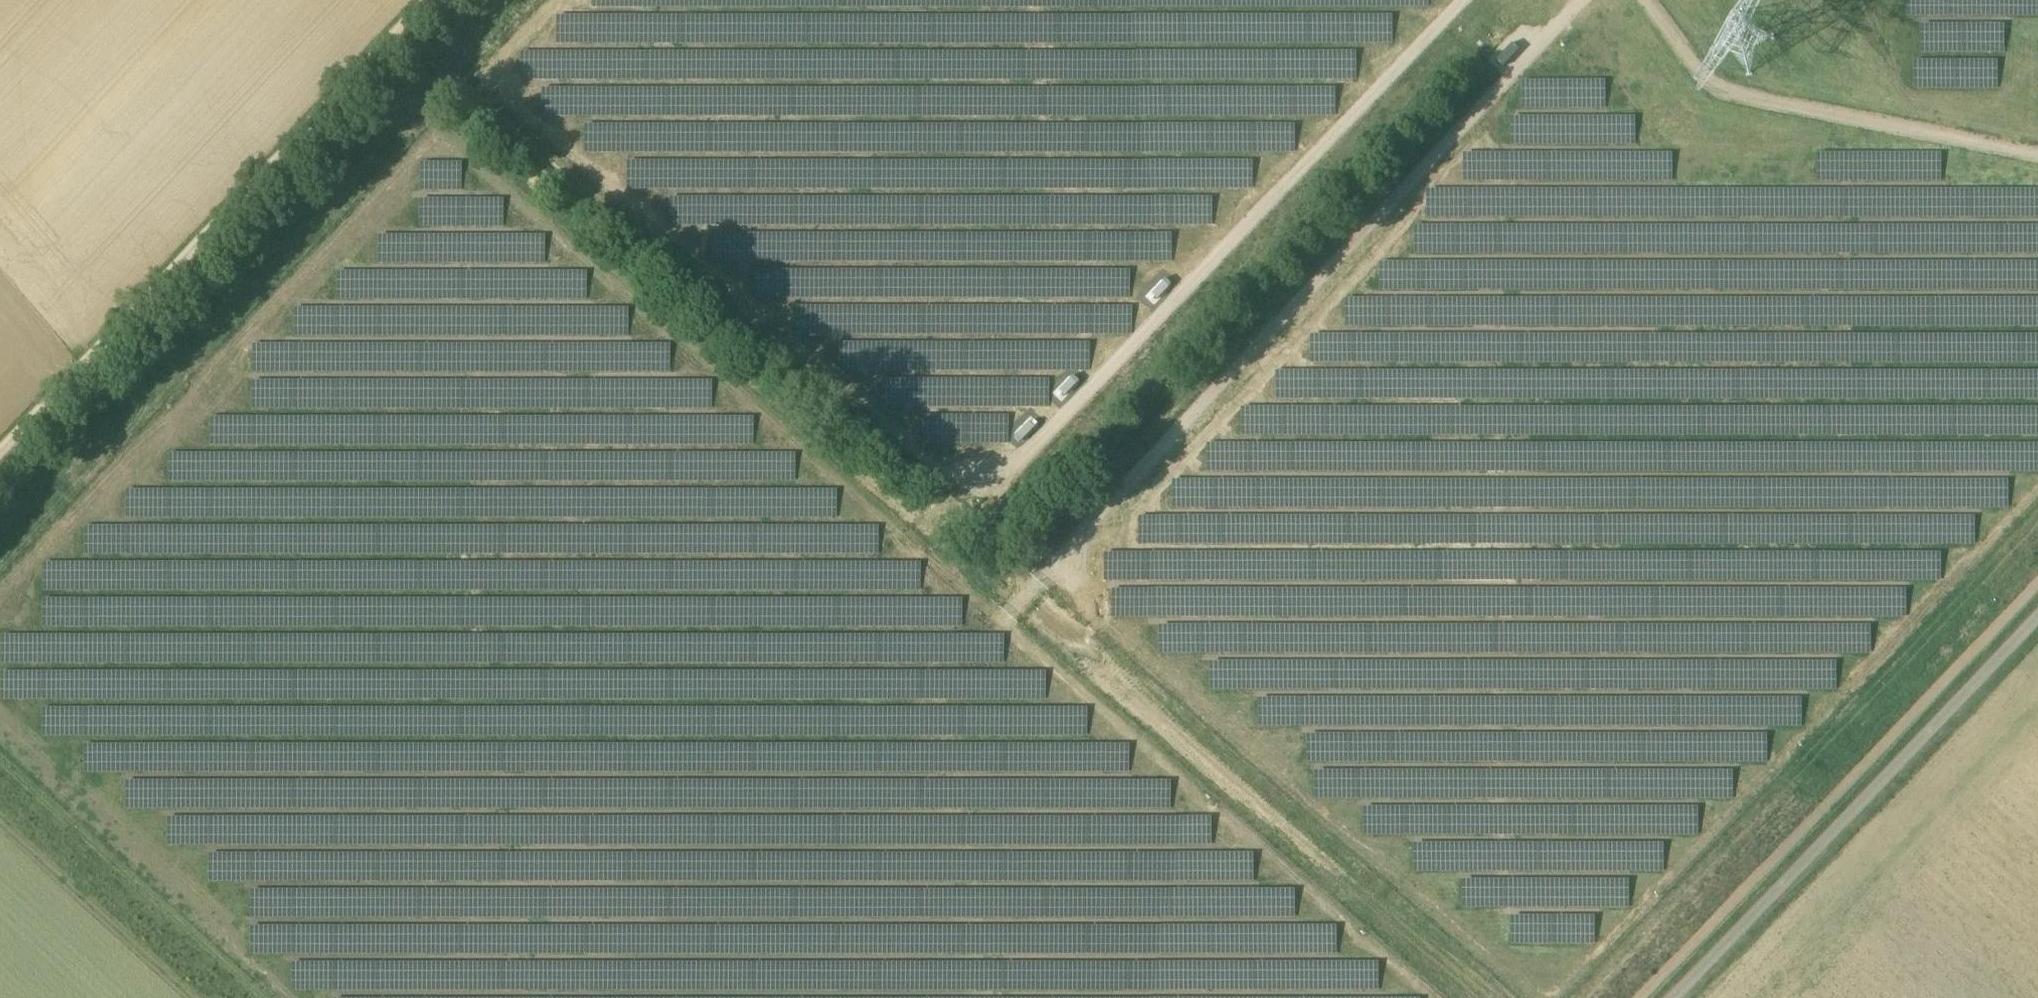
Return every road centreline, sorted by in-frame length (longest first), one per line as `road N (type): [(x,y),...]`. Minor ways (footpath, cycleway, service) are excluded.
road 1 (track): [(0,456),(432,0)]
road 2 (track): [(1678,997),(2037,619)]

